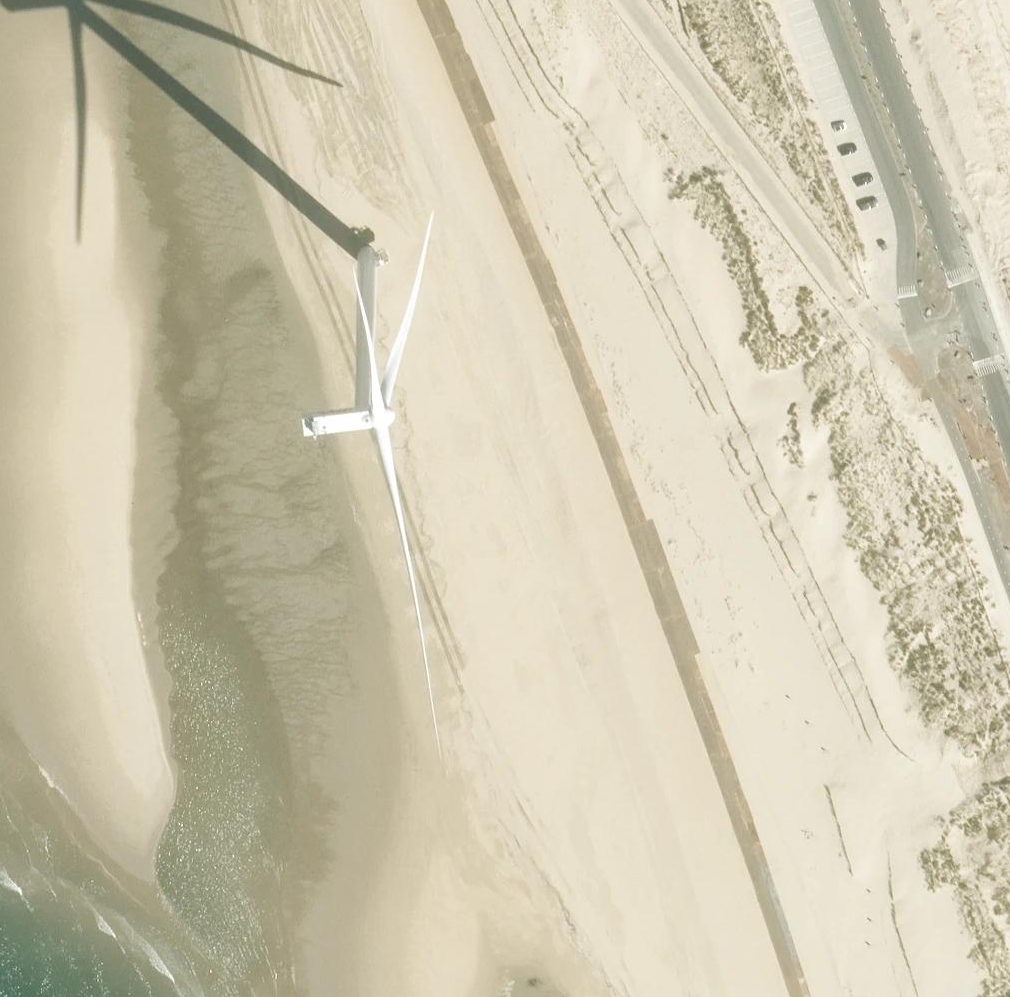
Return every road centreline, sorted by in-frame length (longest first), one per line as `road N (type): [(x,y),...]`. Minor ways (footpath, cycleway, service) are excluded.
road 1 (track): [(423,0),(531,245),(803,996)]
road 2 (unclassified): [(827,0),(899,198),(918,344)]
road 3 (unclassified): [(861,0),(974,323)]

